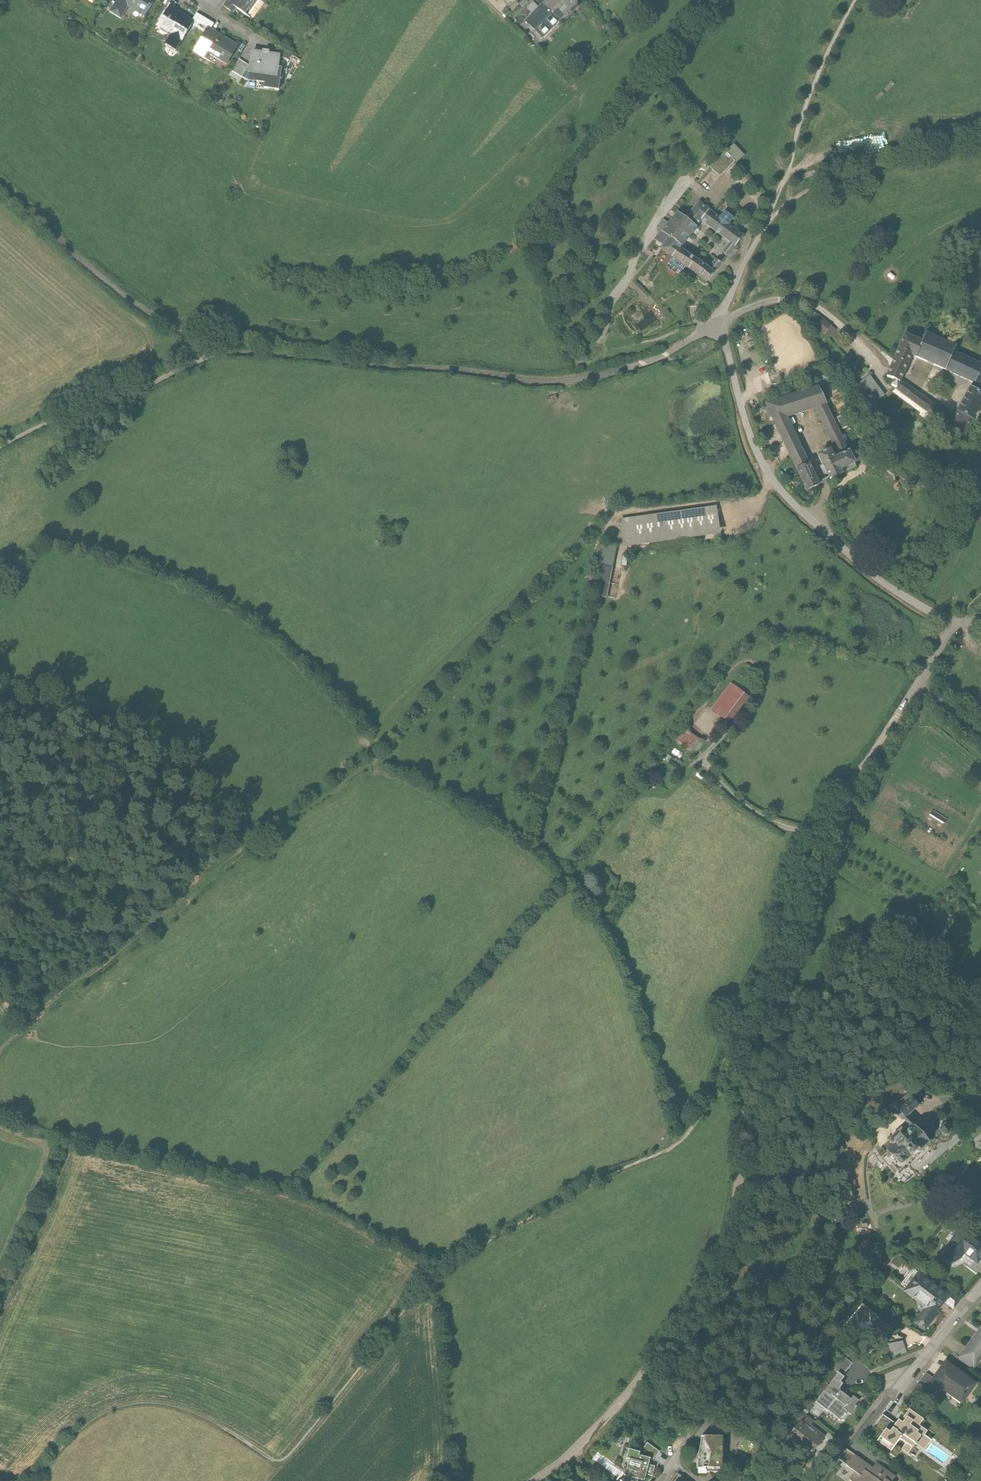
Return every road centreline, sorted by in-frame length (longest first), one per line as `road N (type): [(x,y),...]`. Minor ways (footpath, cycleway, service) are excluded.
road 1 (unclassified): [(920,680),(792,893),(741,1032),(746,1134),(716,1247),(675,1334),(603,1425),(534,1480)]
road 2 (track): [(218,349),(561,381),(647,361),(722,322)]
road 3 (unclassified): [(722,322),(752,438),(776,486),(871,574),(954,625)]
road 4 (track): [(0,183),(133,302),(218,349)]
road 5 (track): [(0,444),(218,349)]
road 6 (residential): [(722,322),(764,302),(802,300),(855,338),(873,361)]
road 7 (track): [(827,827),(786,824),(728,789),(708,756),(725,733)]
road 8 (residential): [(980,1293),(893,1392)]

